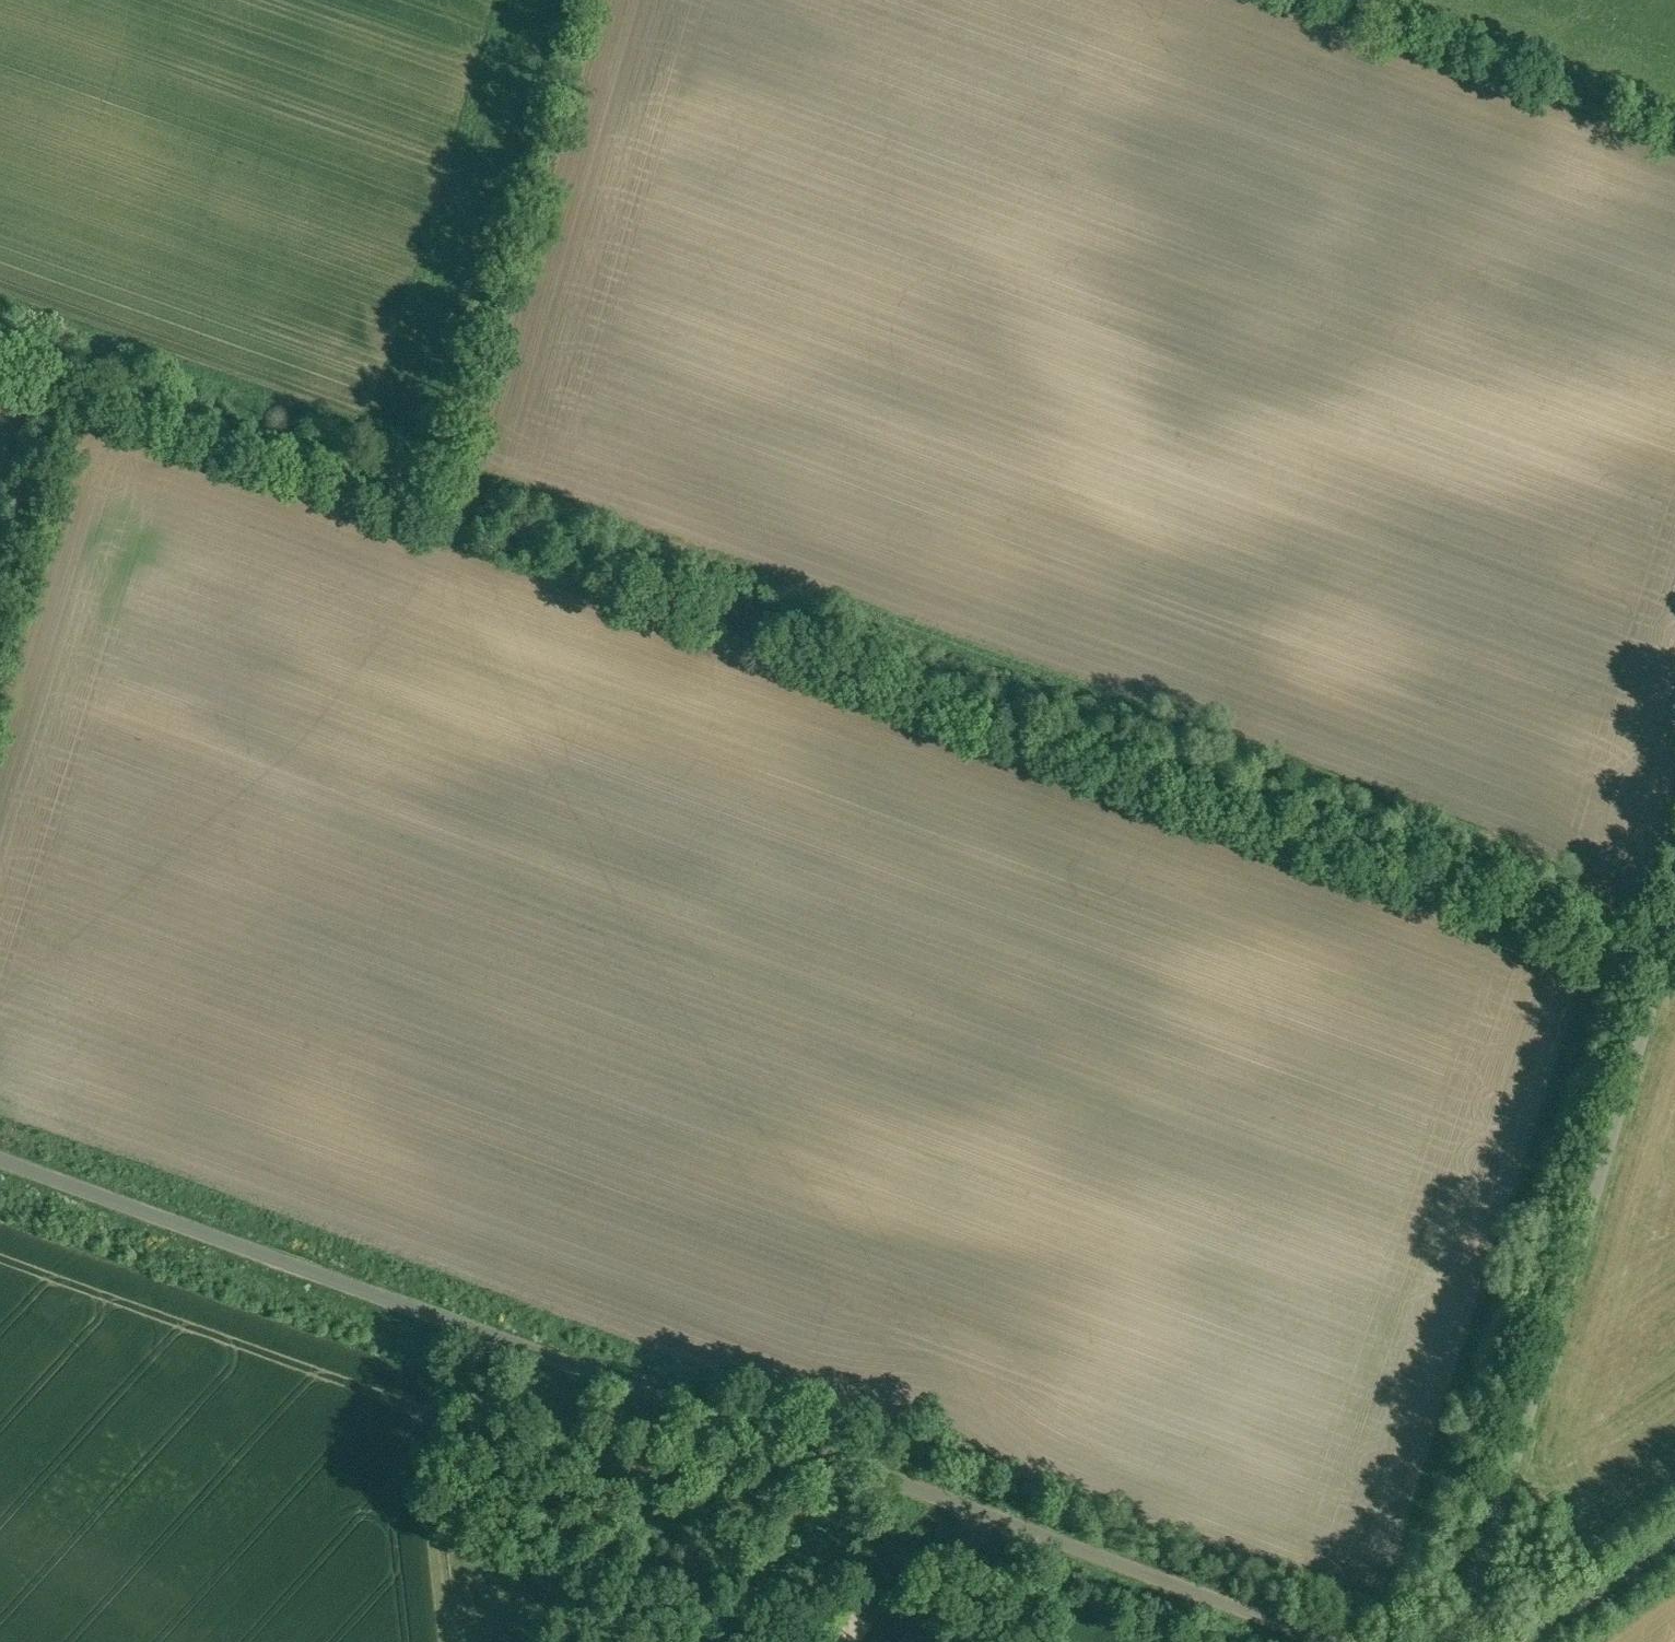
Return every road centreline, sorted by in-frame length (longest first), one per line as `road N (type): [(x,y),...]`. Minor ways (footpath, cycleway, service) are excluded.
road 1 (residential): [(0,1174),(1314,1641)]
road 2 (residential): [(1674,918),(1458,1641)]
road 3 (residential): [(1674,1544),(1526,1641)]

